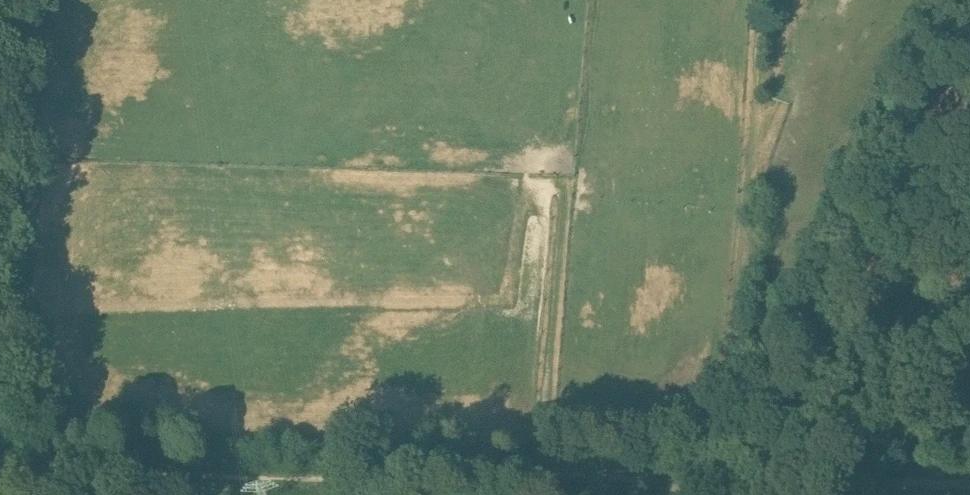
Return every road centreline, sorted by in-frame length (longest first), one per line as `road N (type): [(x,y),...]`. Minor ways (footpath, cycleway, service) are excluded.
road 1 (track): [(728,476),(0,471)]
road 2 (track): [(728,476),(760,0)]
road 3 (track): [(969,480),(728,476)]

